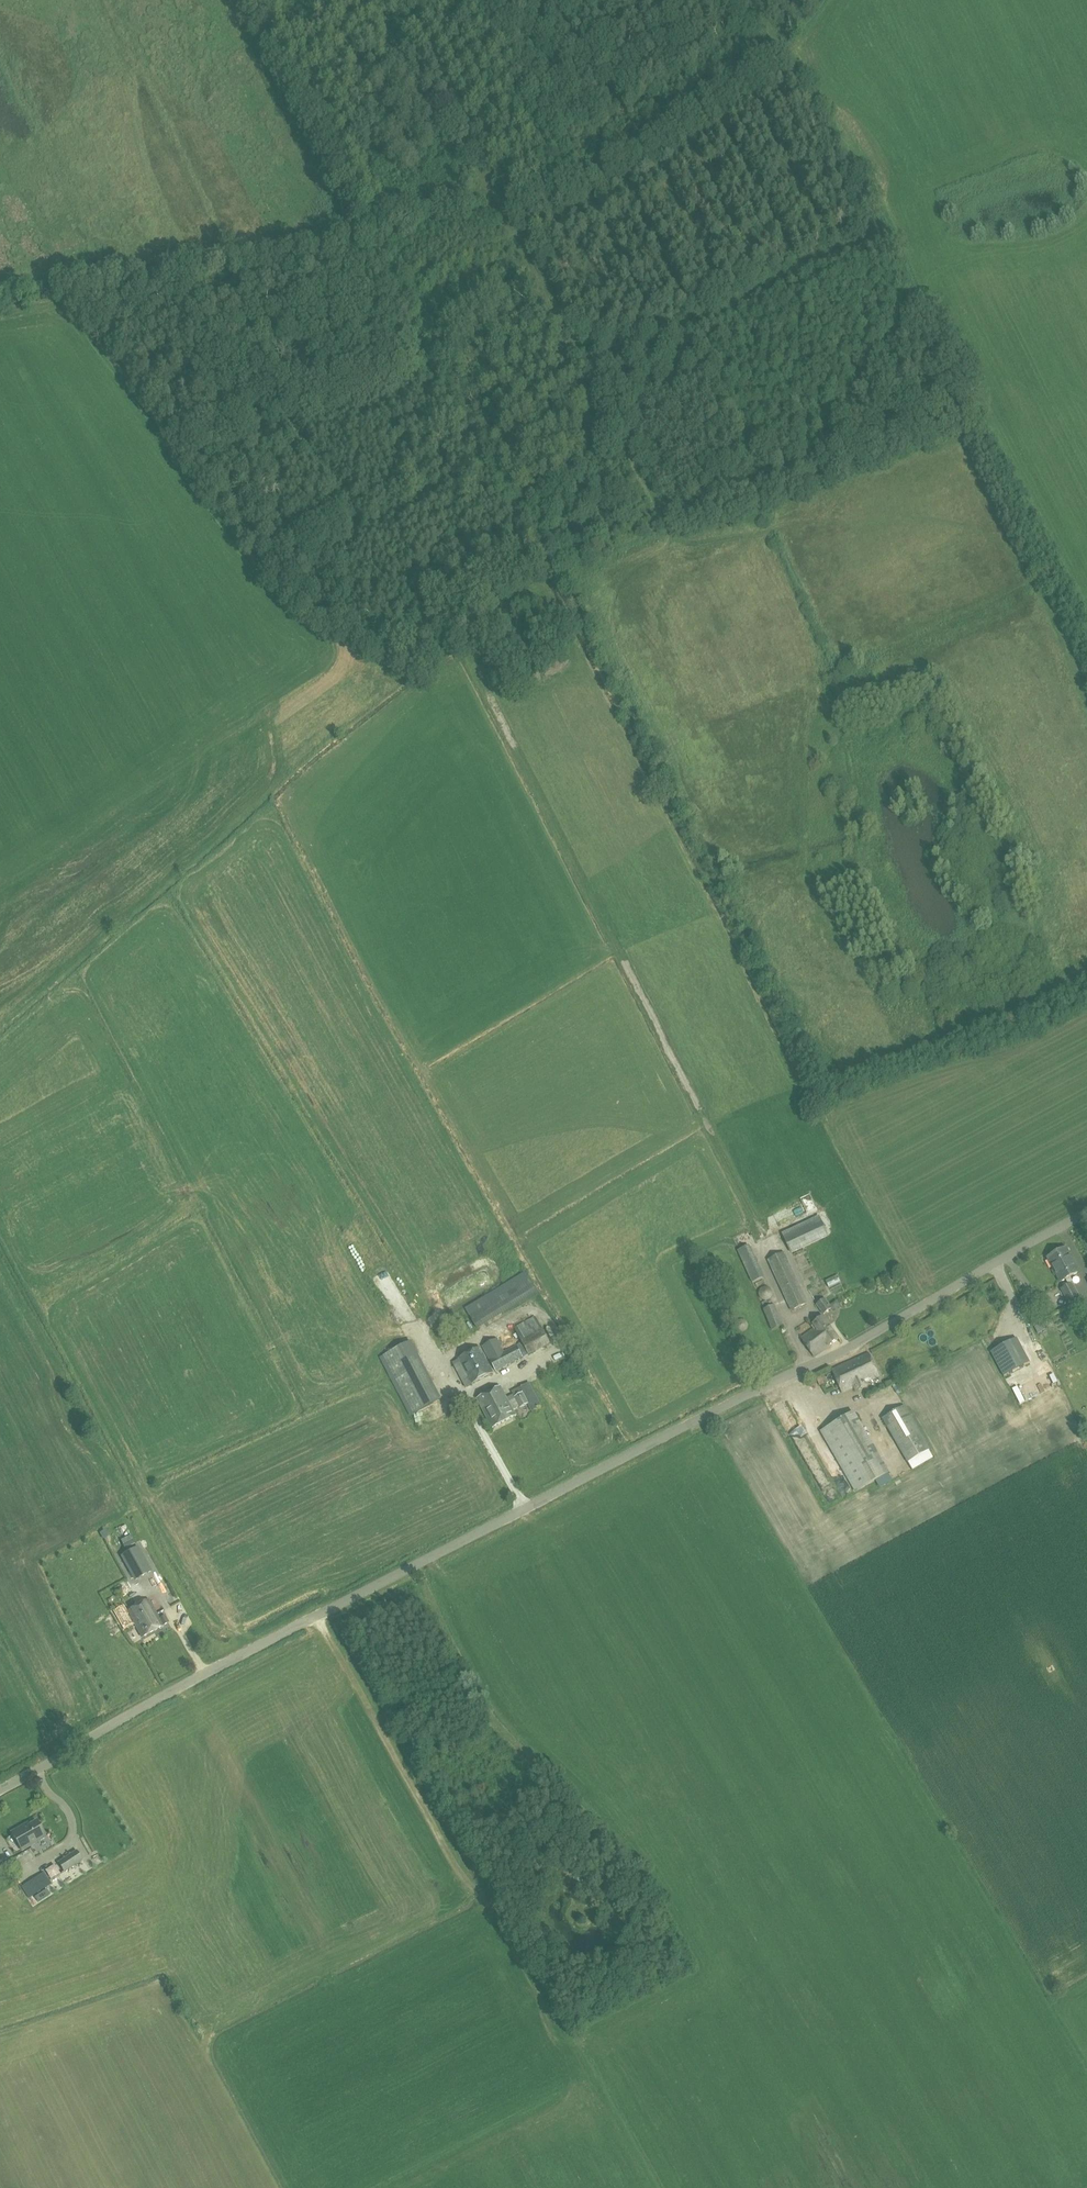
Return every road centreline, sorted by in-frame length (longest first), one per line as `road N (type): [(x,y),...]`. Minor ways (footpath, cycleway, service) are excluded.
road 1 (unclassified): [(0,1791),(145,1706),(856,1343),(1086,1211)]
road 2 (track): [(515,226),(677,542),(782,526),(838,658),(883,654),(893,682),(852,697),(839,715)]
road 3 (track): [(391,0),(515,226),(782,70),(784,53),(756,0)]
road 4 (track): [(565,2031),(596,2014),(649,1867),(488,1693),(420,1564)]
road 5 (track): [(565,2031),(486,1895),(457,1870),(317,1617)]

